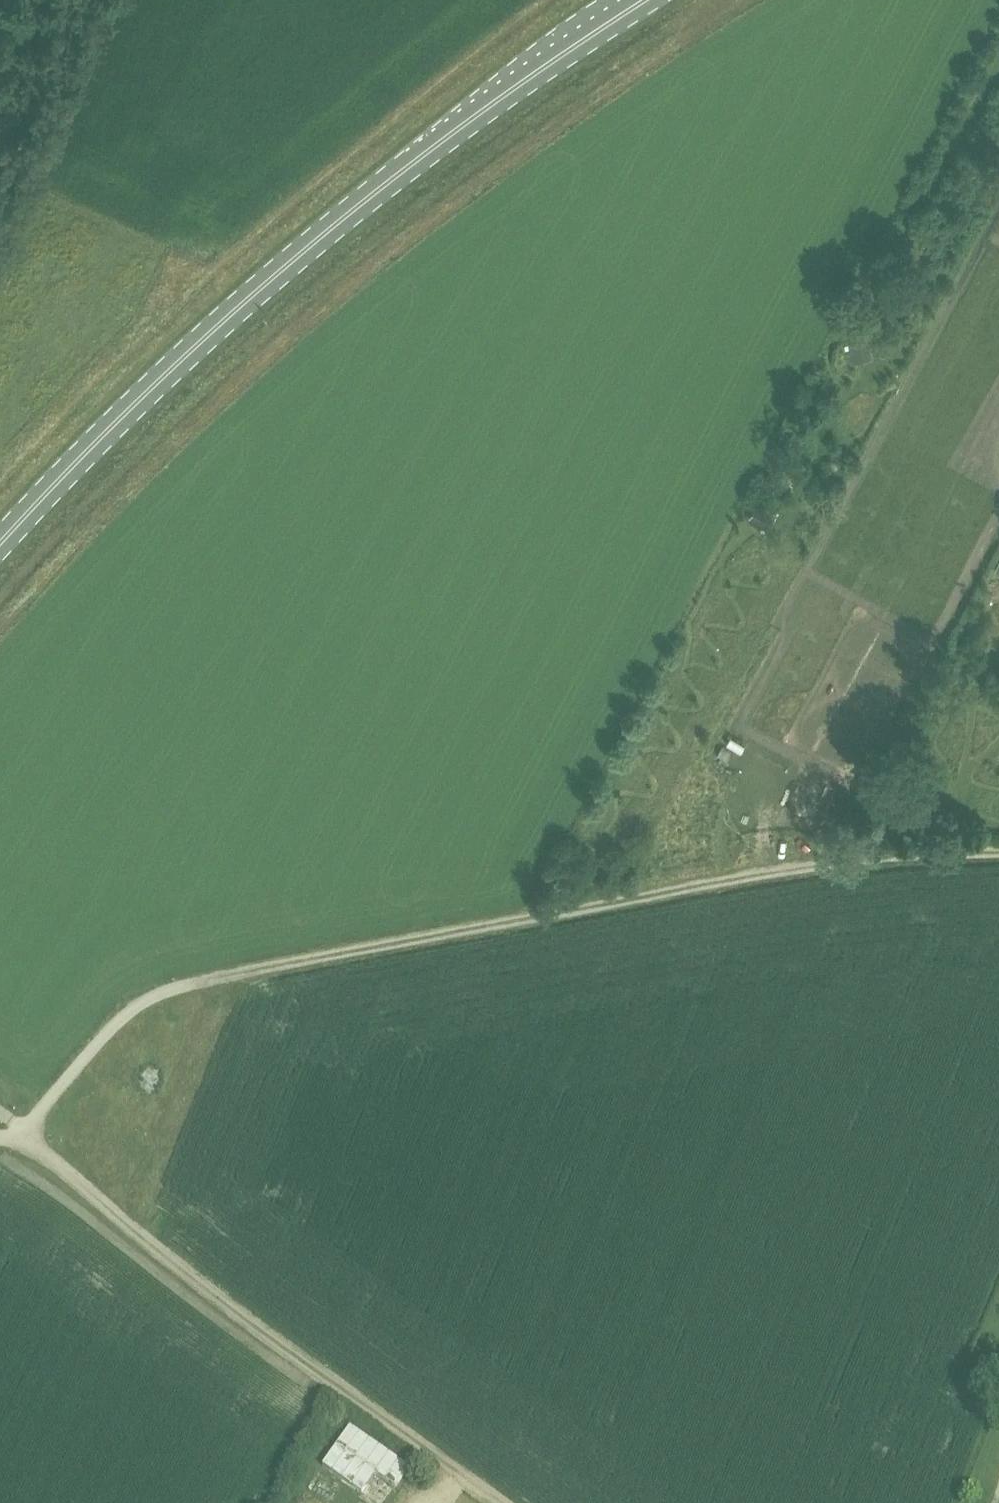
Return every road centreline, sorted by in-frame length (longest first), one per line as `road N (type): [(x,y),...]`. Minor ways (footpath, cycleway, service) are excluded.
road 1 (track): [(22,1130),(121,1018),(160,992),(709,883),(869,859),(998,852)]
road 2 (primary): [(643,0),(449,134),(236,306),(0,544)]
road 3 (track): [(499,1502),(193,1278),(22,1130)]

